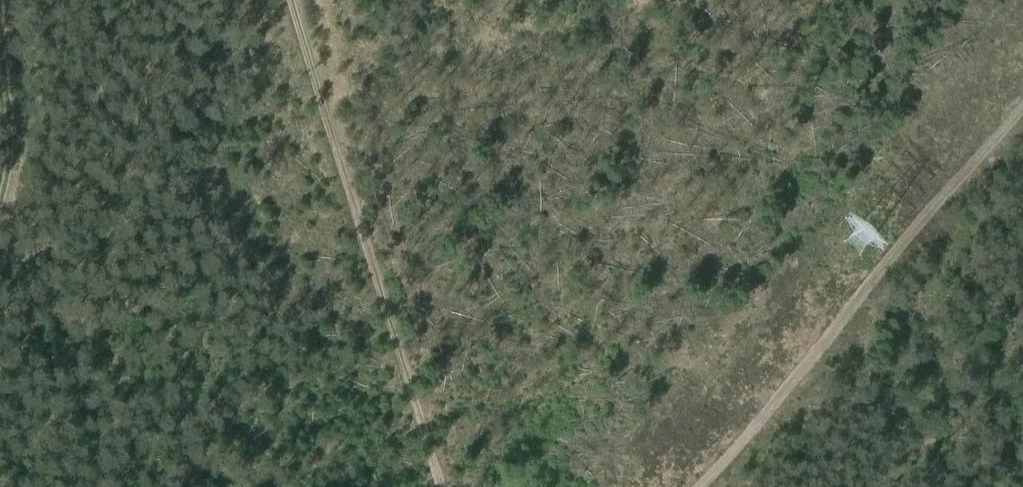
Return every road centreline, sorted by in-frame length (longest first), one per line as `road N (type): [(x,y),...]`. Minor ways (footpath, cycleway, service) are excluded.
road 1 (track): [(441,486),(289,0)]
road 2 (track): [(698,486),(1022,102)]
road 3 (track): [(0,79),(7,162),(0,200)]

